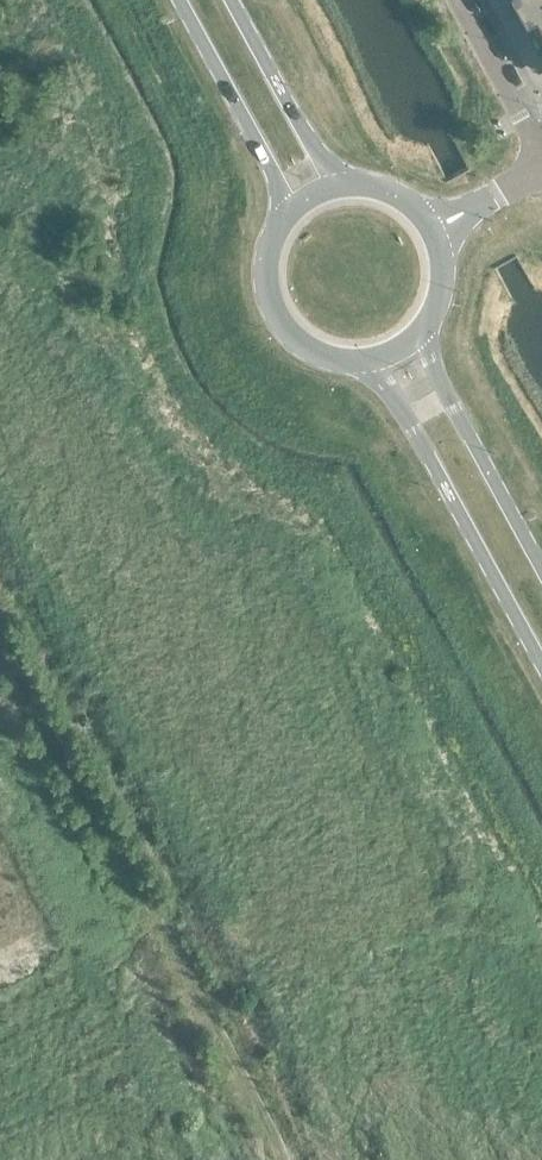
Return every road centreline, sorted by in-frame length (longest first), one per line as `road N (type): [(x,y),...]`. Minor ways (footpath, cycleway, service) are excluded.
road 1 (track): [(0,641),(277,1159)]
road 2 (secondary): [(371,356),(541,671)]
road 3 (secondary): [(541,573),(414,334)]
road 4 (secondary): [(177,0),(291,208)]
road 5 (secondary): [(291,208),(266,251),(269,301),(299,341),(321,353),(371,356)]
road 6 (secondary): [(333,187),(231,0)]
road 7 (residential): [(456,0),(541,164)]
road 8 (residential): [(541,165),(429,231)]

